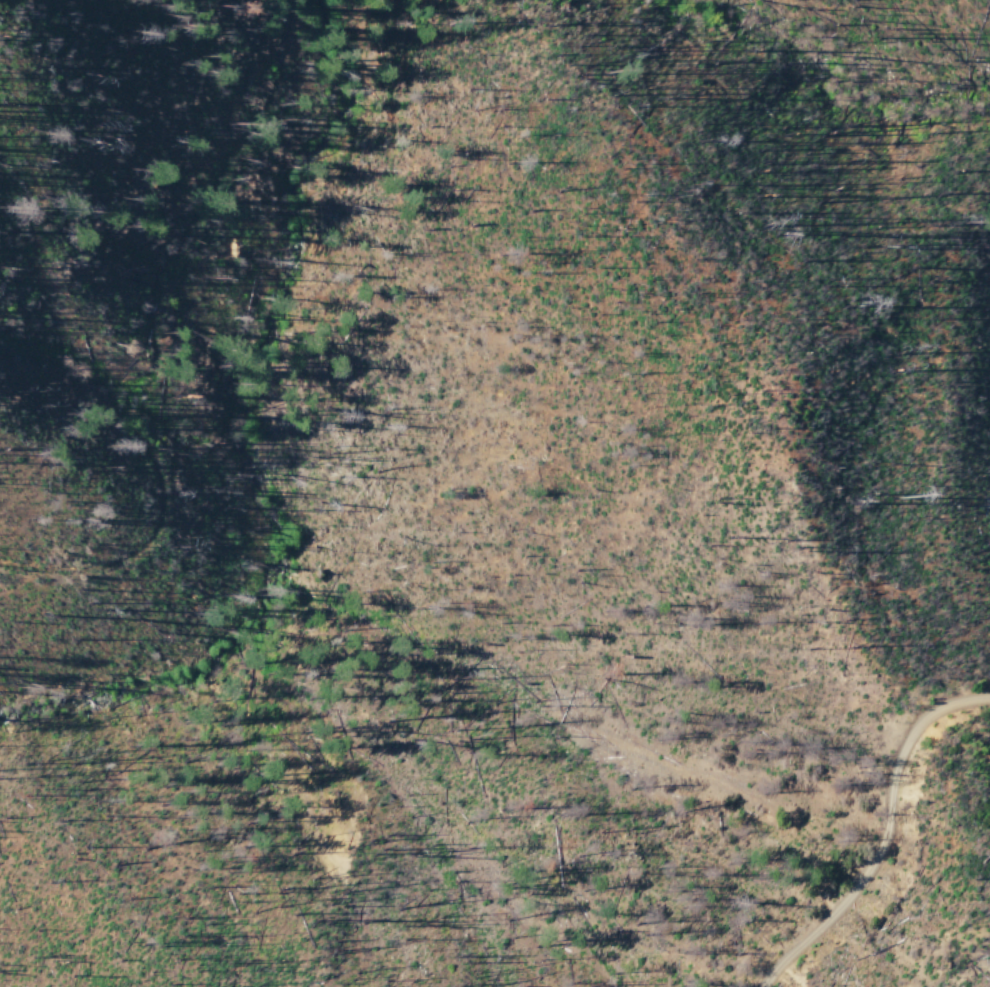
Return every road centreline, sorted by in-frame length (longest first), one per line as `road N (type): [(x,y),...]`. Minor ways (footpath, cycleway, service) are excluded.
road 1 (residential): [(760,986),(797,818),(959,749),(989,749)]

